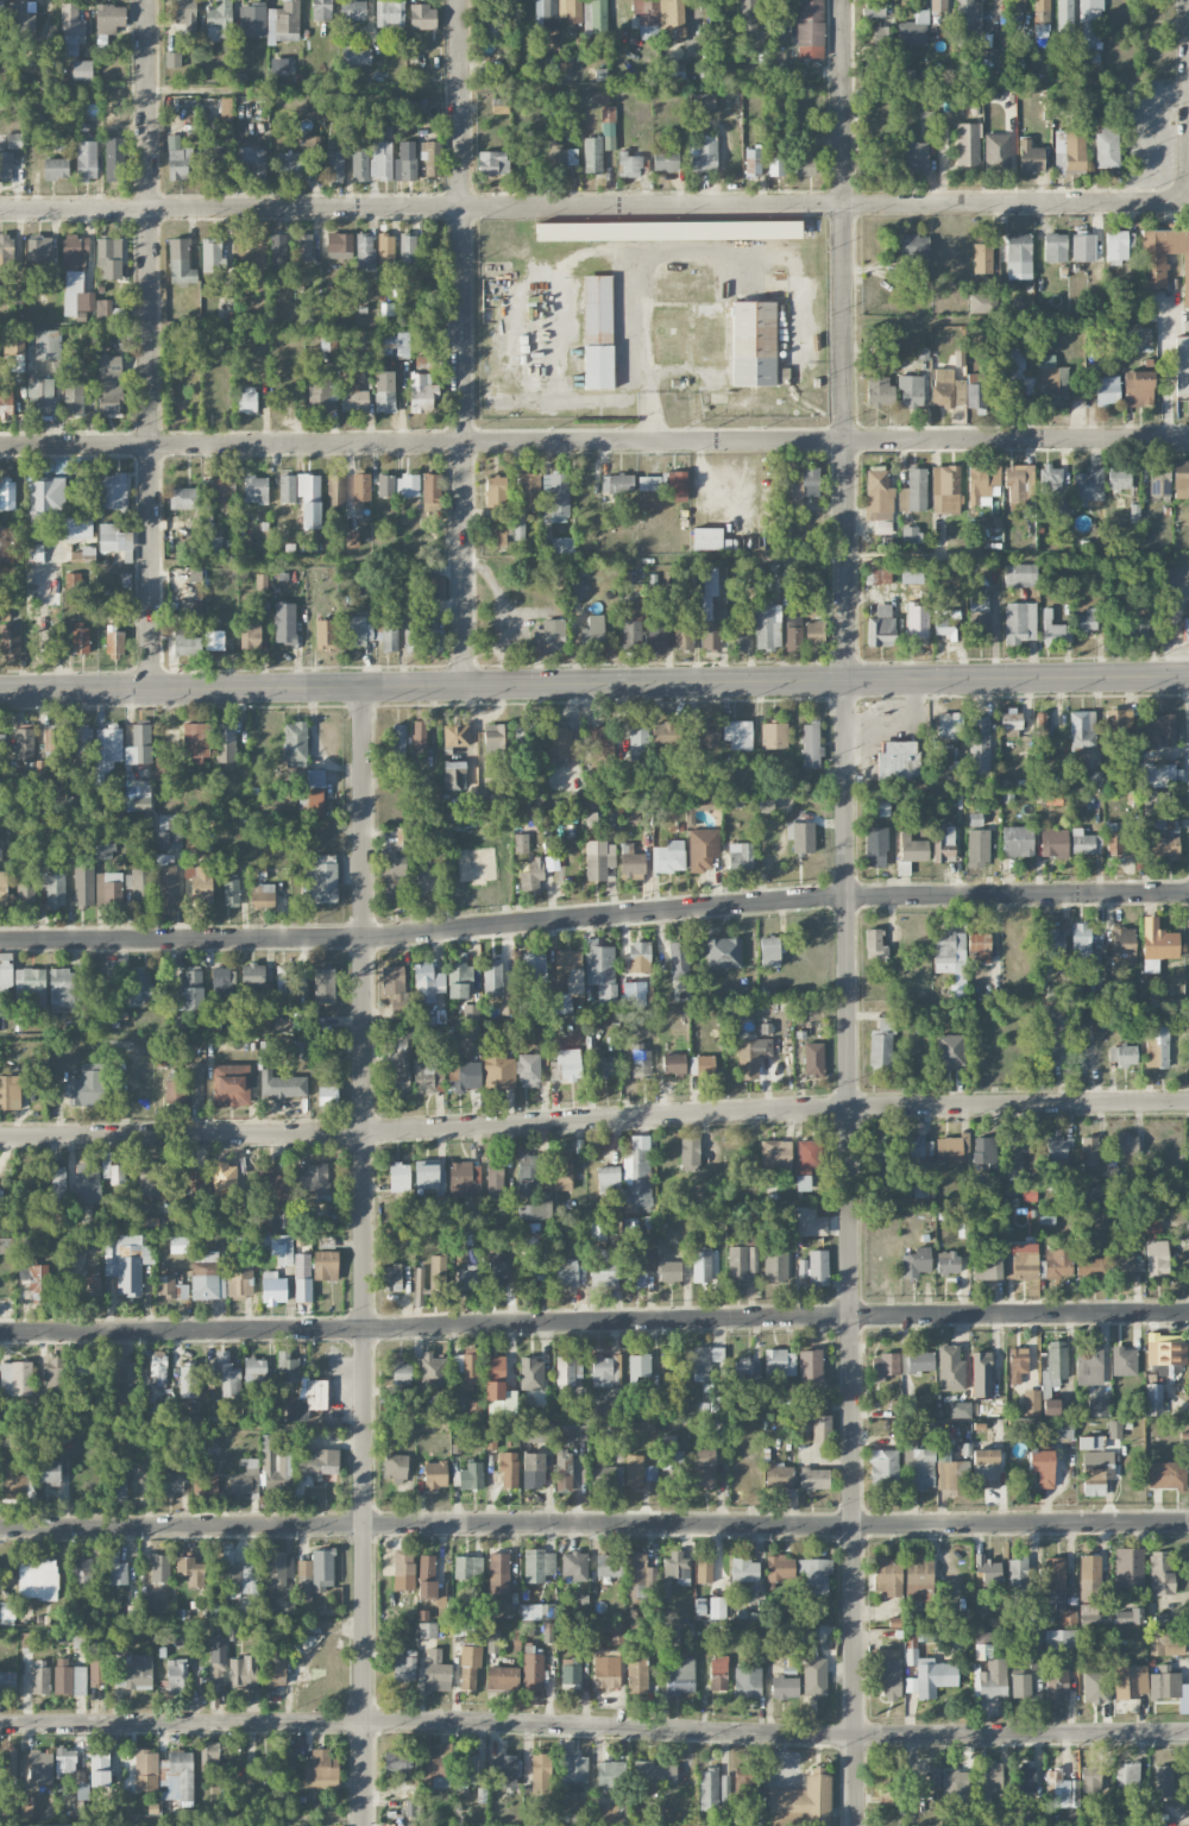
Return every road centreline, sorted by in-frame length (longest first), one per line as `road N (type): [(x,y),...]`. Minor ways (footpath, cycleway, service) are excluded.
road 1 (residential): [(844,0),(855,1825)]
road 2 (residential): [(1188,893),(849,896),(383,937),(0,940)]
road 3 (residential): [(0,209),(1166,204),(1187,195)]
road 4 (residential): [(1188,1103),(0,1136)]
road 5 (residential): [(1188,1733),(831,1736),(427,1720),(0,1724)]
road 6 (residential): [(1188,1313),(0,1332)]
road 7 (secondary): [(1188,678),(0,691)]
road 8 (residential): [(0,445),(1188,437)]
road 9 (residential): [(1188,1523),(0,1525)]
road 10 (residential): [(366,686),(365,1723)]
road 11 (residential): [(148,0),(155,690)]
road 12 (residential): [(460,0),(465,686)]

